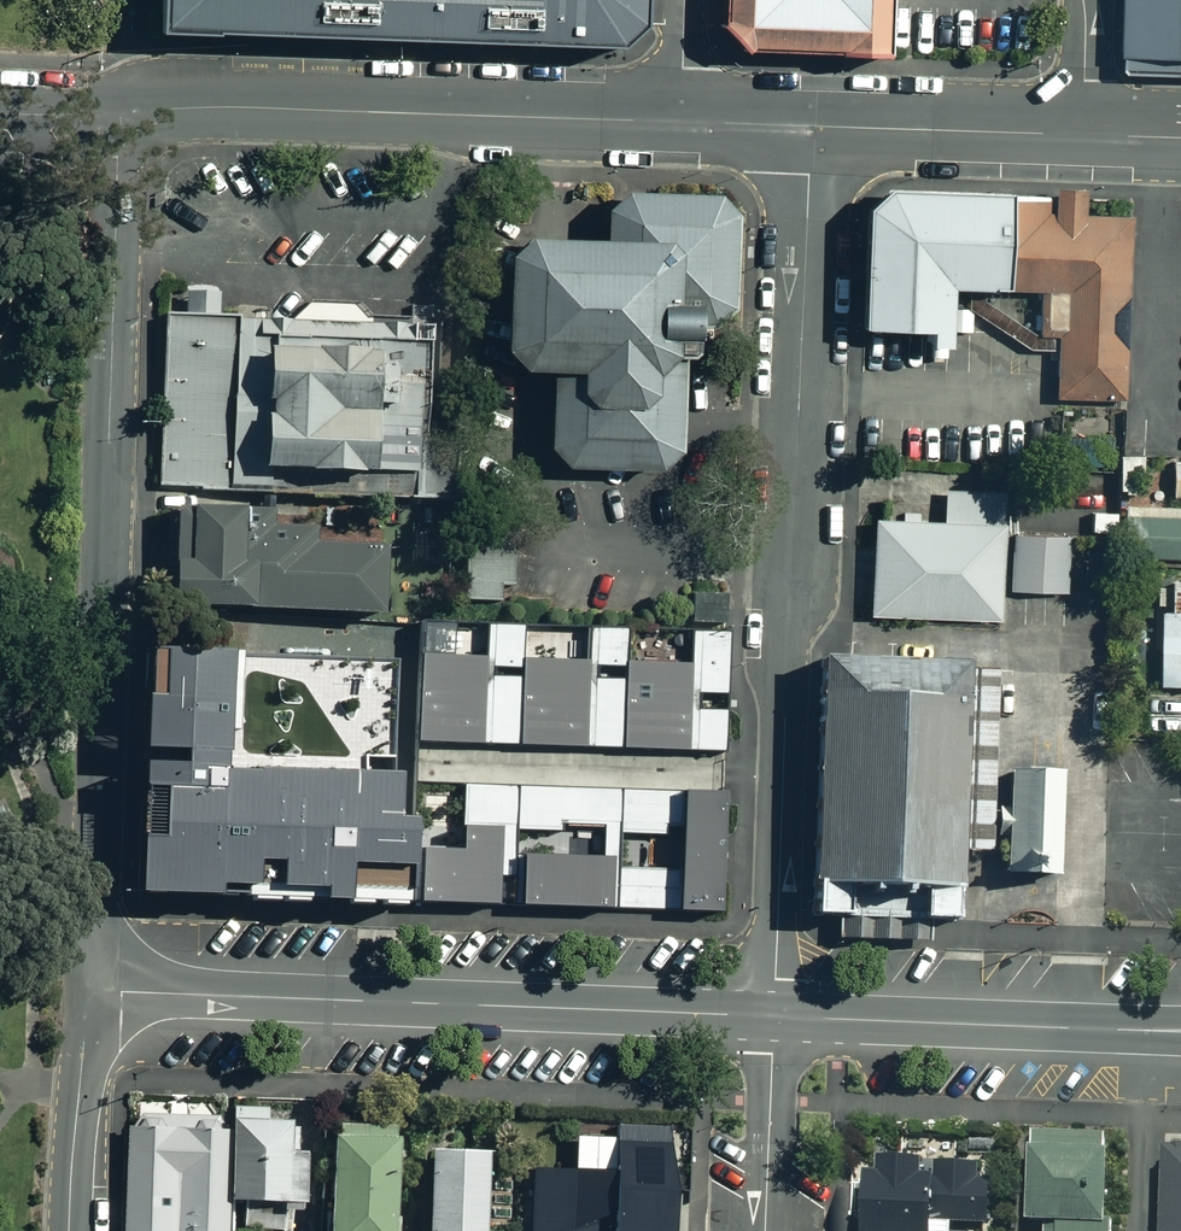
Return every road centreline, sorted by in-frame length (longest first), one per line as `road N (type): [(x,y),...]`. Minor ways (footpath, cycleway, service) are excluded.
road 1 (residential): [(91,990),(120,111)]
road 2 (residential): [(773,1017),(91,990)]
road 3 (residential): [(781,781),(810,126)]
road 4 (tertiary): [(120,111),(680,121)]
road 5 (residential): [(1180,1030),(773,1017)]
road 6 (residential): [(781,781),(435,764)]
road 7 (tertiary): [(810,126),(1082,134)]
road 8 (residential): [(69,1230),(91,990)]
road 9 (residential): [(773,1017),(781,781)]
road 10 (residential): [(773,1017),(766,1230)]
road 11 (unclassified): [(1082,134),(1083,0)]
road 12 (tertiary): [(680,121),(810,126)]
road 13 (unclassified): [(684,0),(680,121)]

